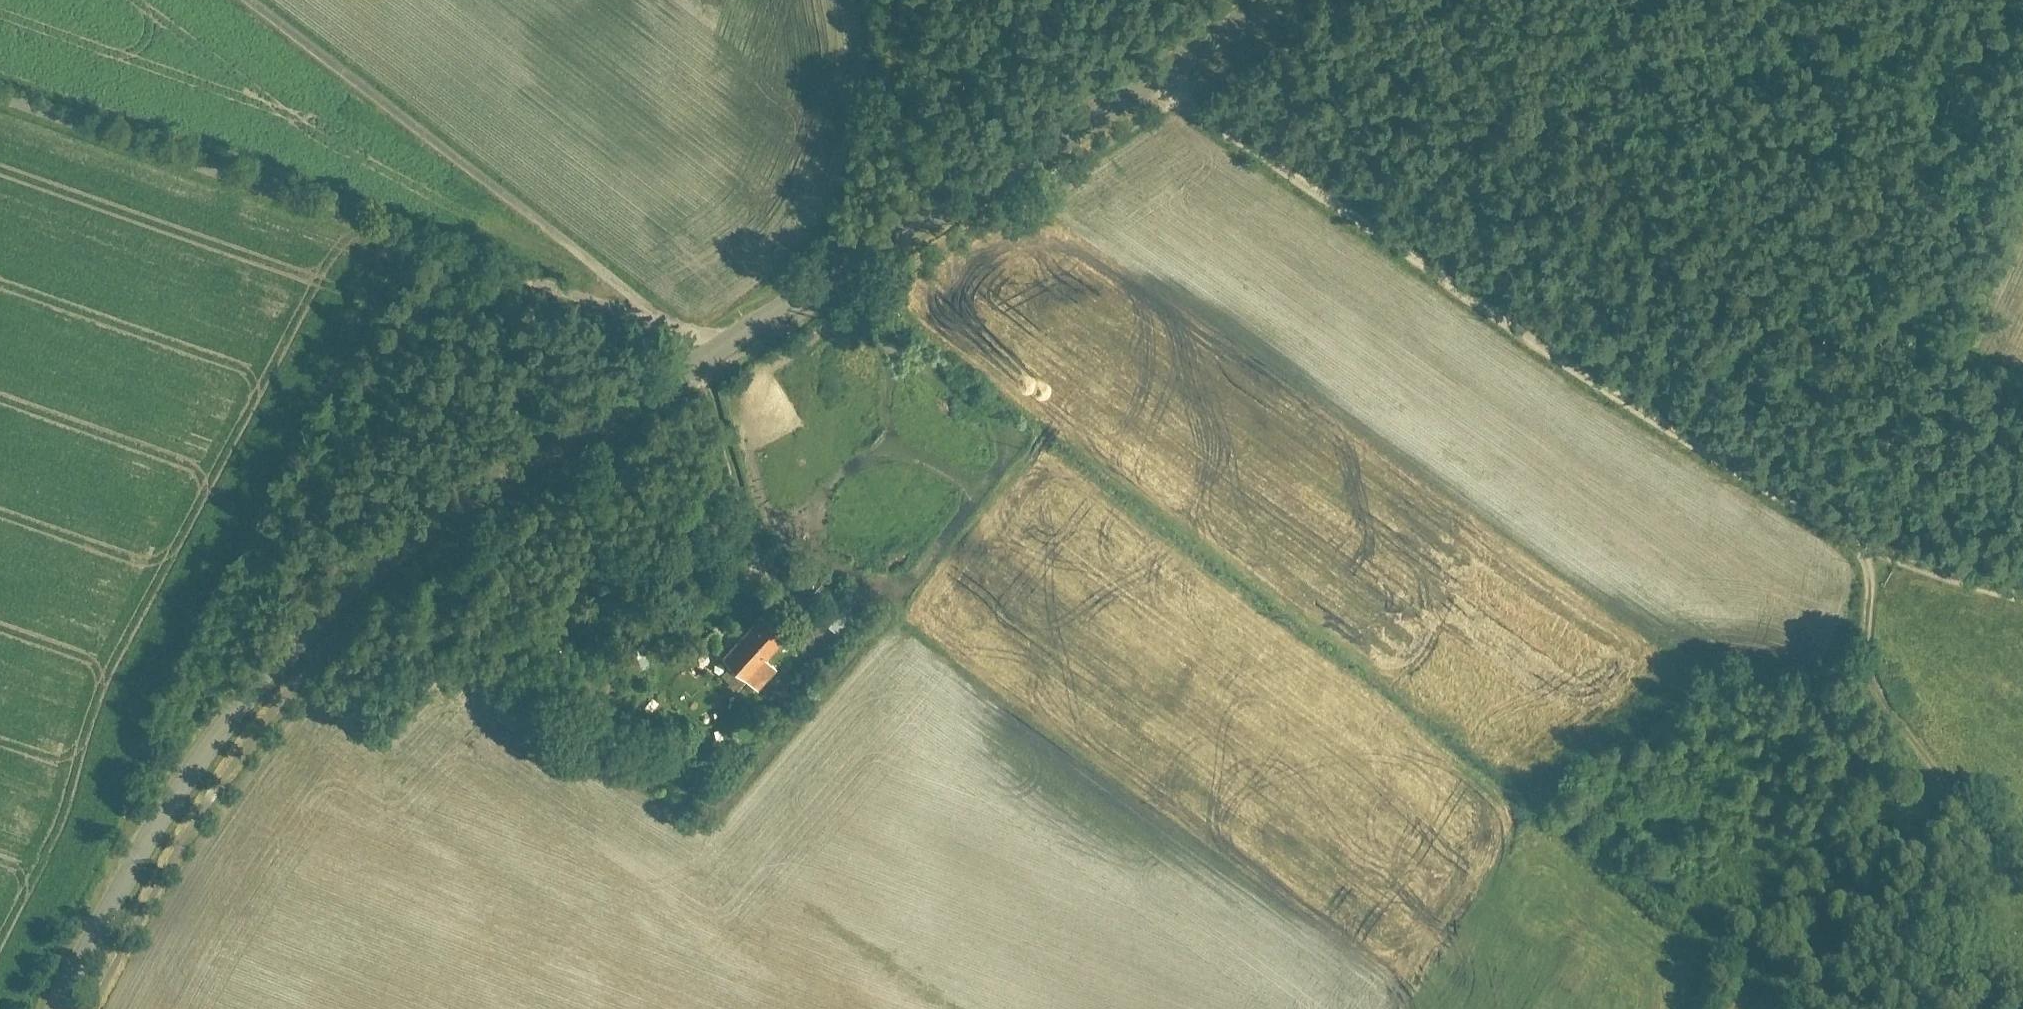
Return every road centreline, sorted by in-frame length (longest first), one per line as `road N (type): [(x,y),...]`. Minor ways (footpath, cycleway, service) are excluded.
road 1 (tertiary): [(1278,0),(413,543),(239,709),(125,877),(66,1008)]
road 2 (track): [(709,357),(423,243),(0,96)]
road 3 (track): [(709,357),(238,0)]
road 4 (track): [(901,0),(891,132),(863,259)]
road 5 (track): [(1861,551),(2022,596)]

